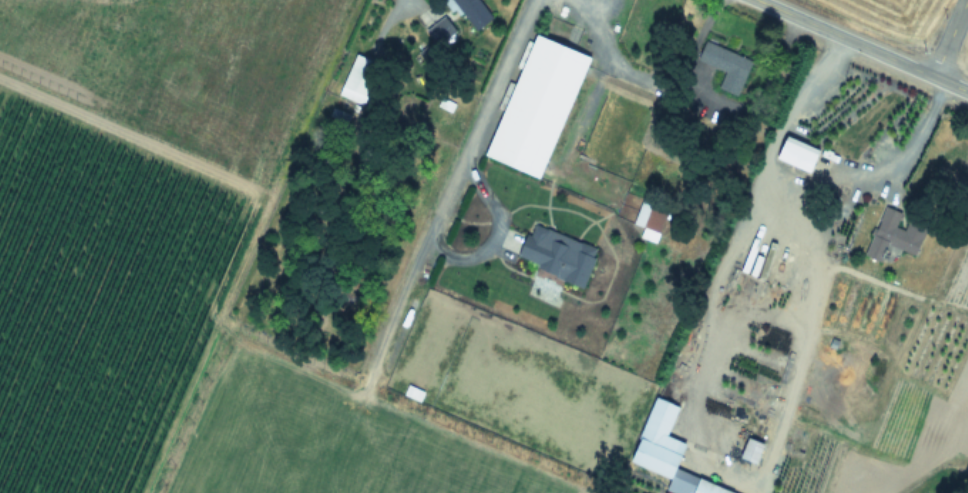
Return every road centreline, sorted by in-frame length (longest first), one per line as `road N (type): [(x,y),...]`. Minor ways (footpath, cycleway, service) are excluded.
road 1 (tertiary): [(967,93),(757,0)]

